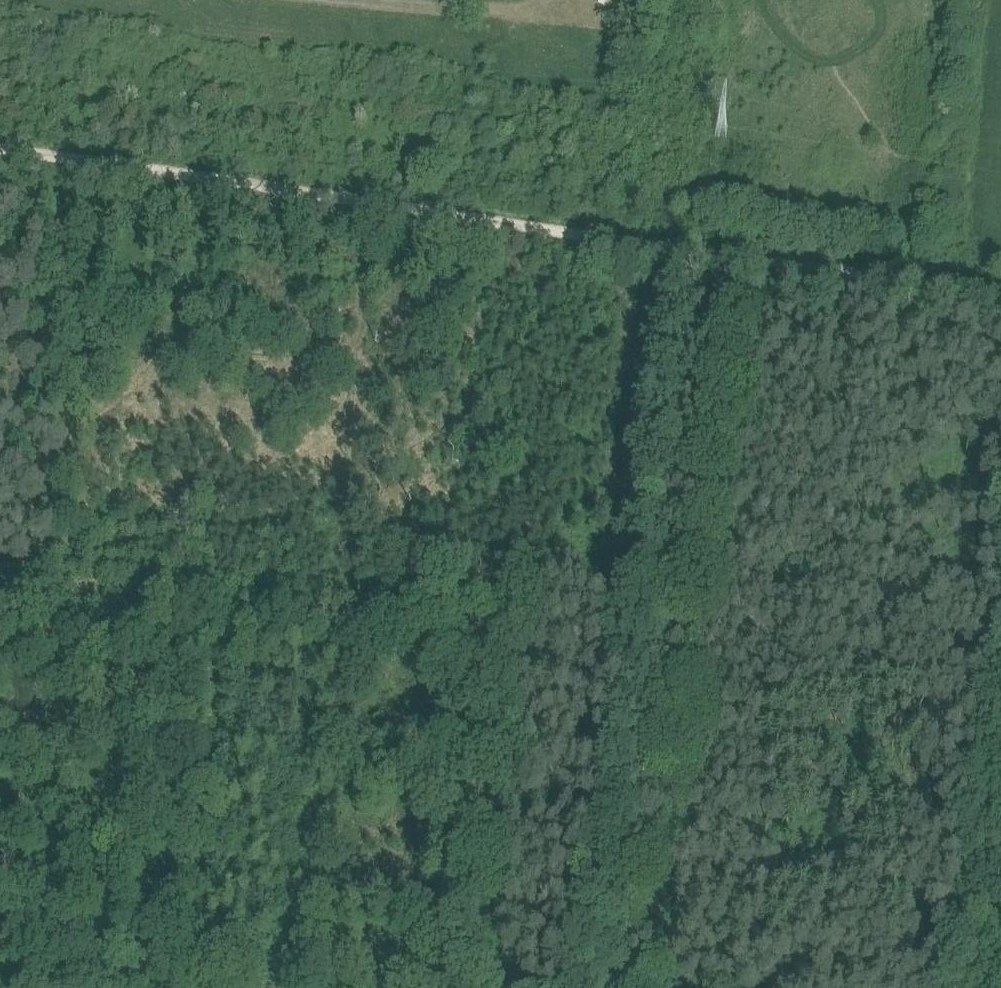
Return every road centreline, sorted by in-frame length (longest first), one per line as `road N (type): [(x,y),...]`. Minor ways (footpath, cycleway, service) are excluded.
road 1 (track): [(1000,294),(0,154)]
road 2 (track): [(0,959),(211,987)]
road 3 (track): [(549,0),(493,10),(349,0)]

